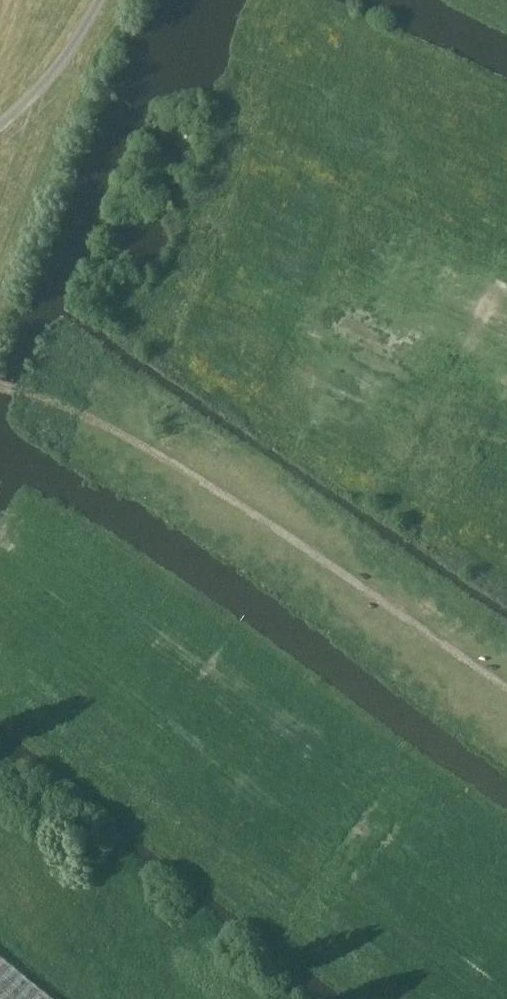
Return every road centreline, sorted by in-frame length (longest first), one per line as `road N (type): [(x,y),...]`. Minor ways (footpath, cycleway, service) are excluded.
road 1 (track): [(28,398),(91,421),(226,497),(506,689)]

